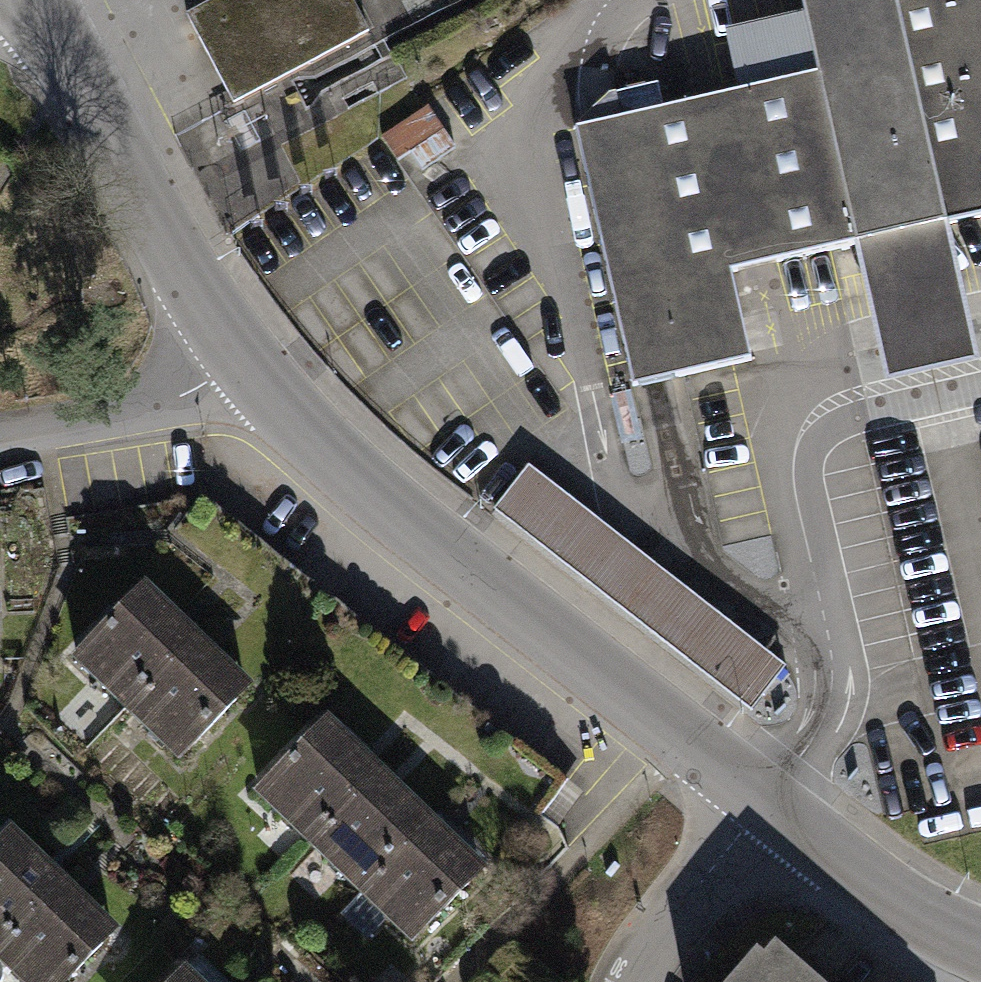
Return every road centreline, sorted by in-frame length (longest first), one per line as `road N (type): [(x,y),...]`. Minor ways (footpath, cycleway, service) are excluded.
road 1 (tertiary): [(763,804),(336,466),(235,361)]
road 2 (tertiary): [(235,361),(32,0)]
road 3 (tertiary): [(980,952),(763,804)]
road 4 (residential): [(0,428),(164,404),(235,361)]
road 5 (residential): [(763,804),(644,981)]

